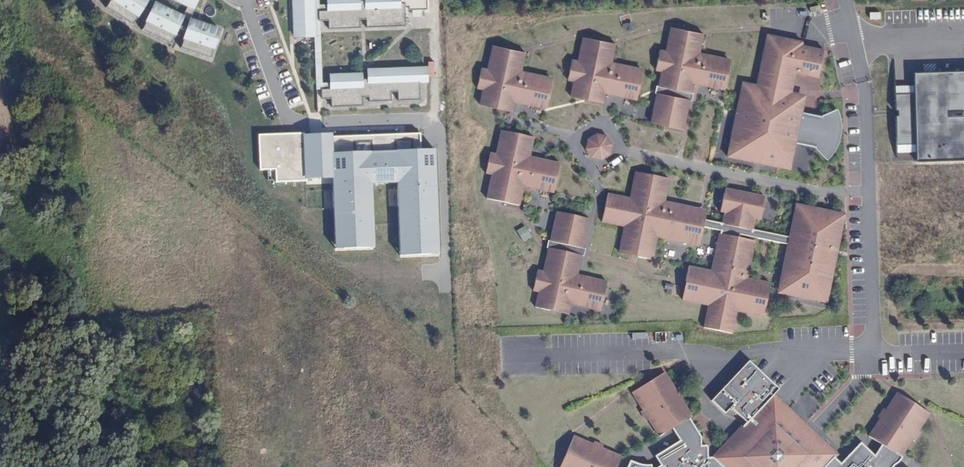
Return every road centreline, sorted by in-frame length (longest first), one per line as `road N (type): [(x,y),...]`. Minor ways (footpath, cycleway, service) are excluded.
road 1 (residential): [(449,289),(442,142),(434,124),(297,121),(285,112),(247,0)]
road 2 (residential): [(505,358),(874,351)]
road 3 (residential): [(874,351),(865,82),(847,0)]

